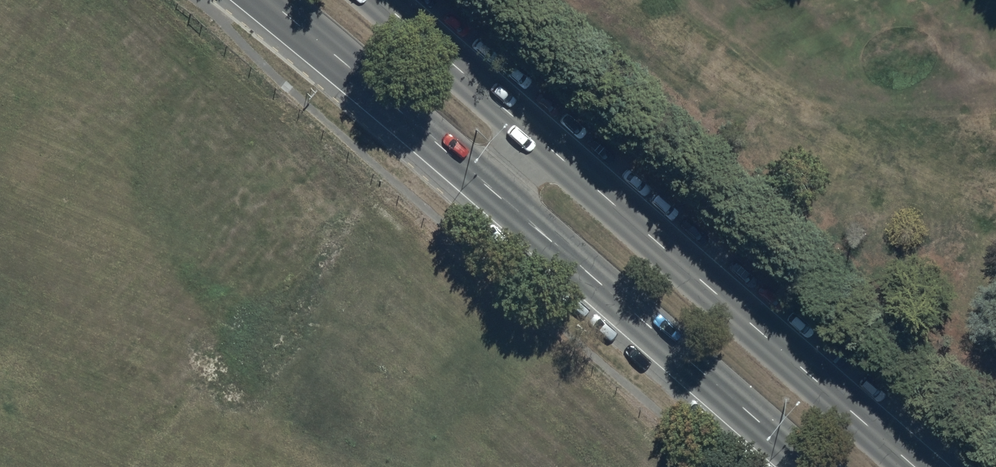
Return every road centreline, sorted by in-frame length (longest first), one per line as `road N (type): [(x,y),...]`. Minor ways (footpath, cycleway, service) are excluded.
road 1 (primary): [(535,136),(915,466)]
road 2 (primary): [(809,466),(488,188)]
road 3 (primary): [(488,188),(267,0)]
road 4 (primary): [(380,0),(535,136)]

